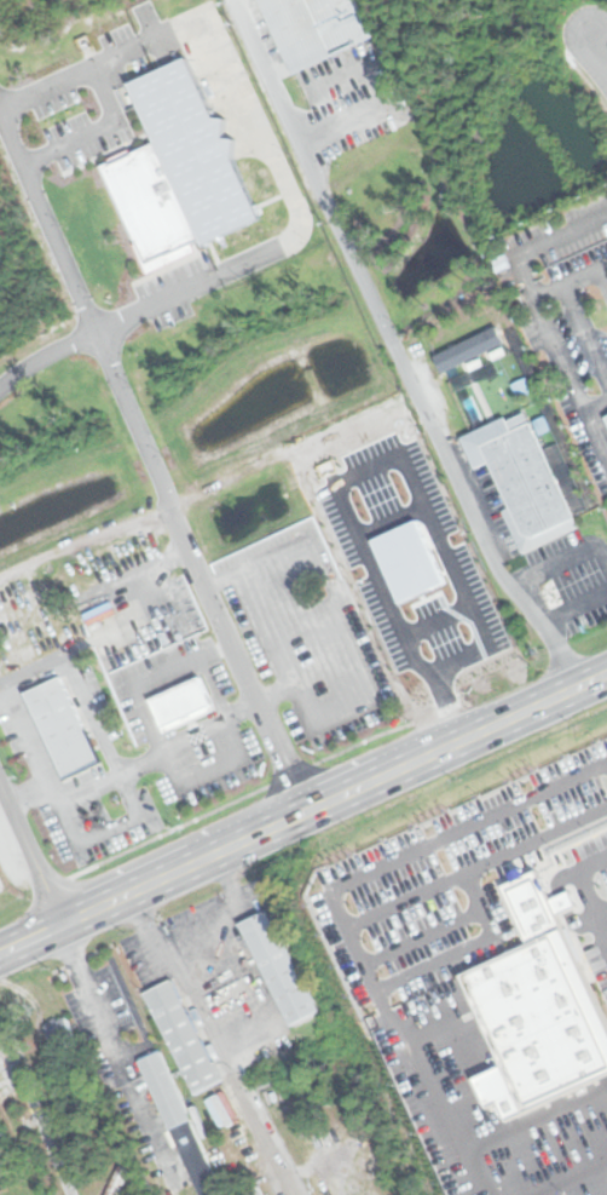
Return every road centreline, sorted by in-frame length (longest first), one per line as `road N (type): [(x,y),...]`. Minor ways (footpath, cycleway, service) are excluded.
road 1 (primary): [(0,952),(606,672)]
road 2 (tertiary): [(63,923),(0,787)]

